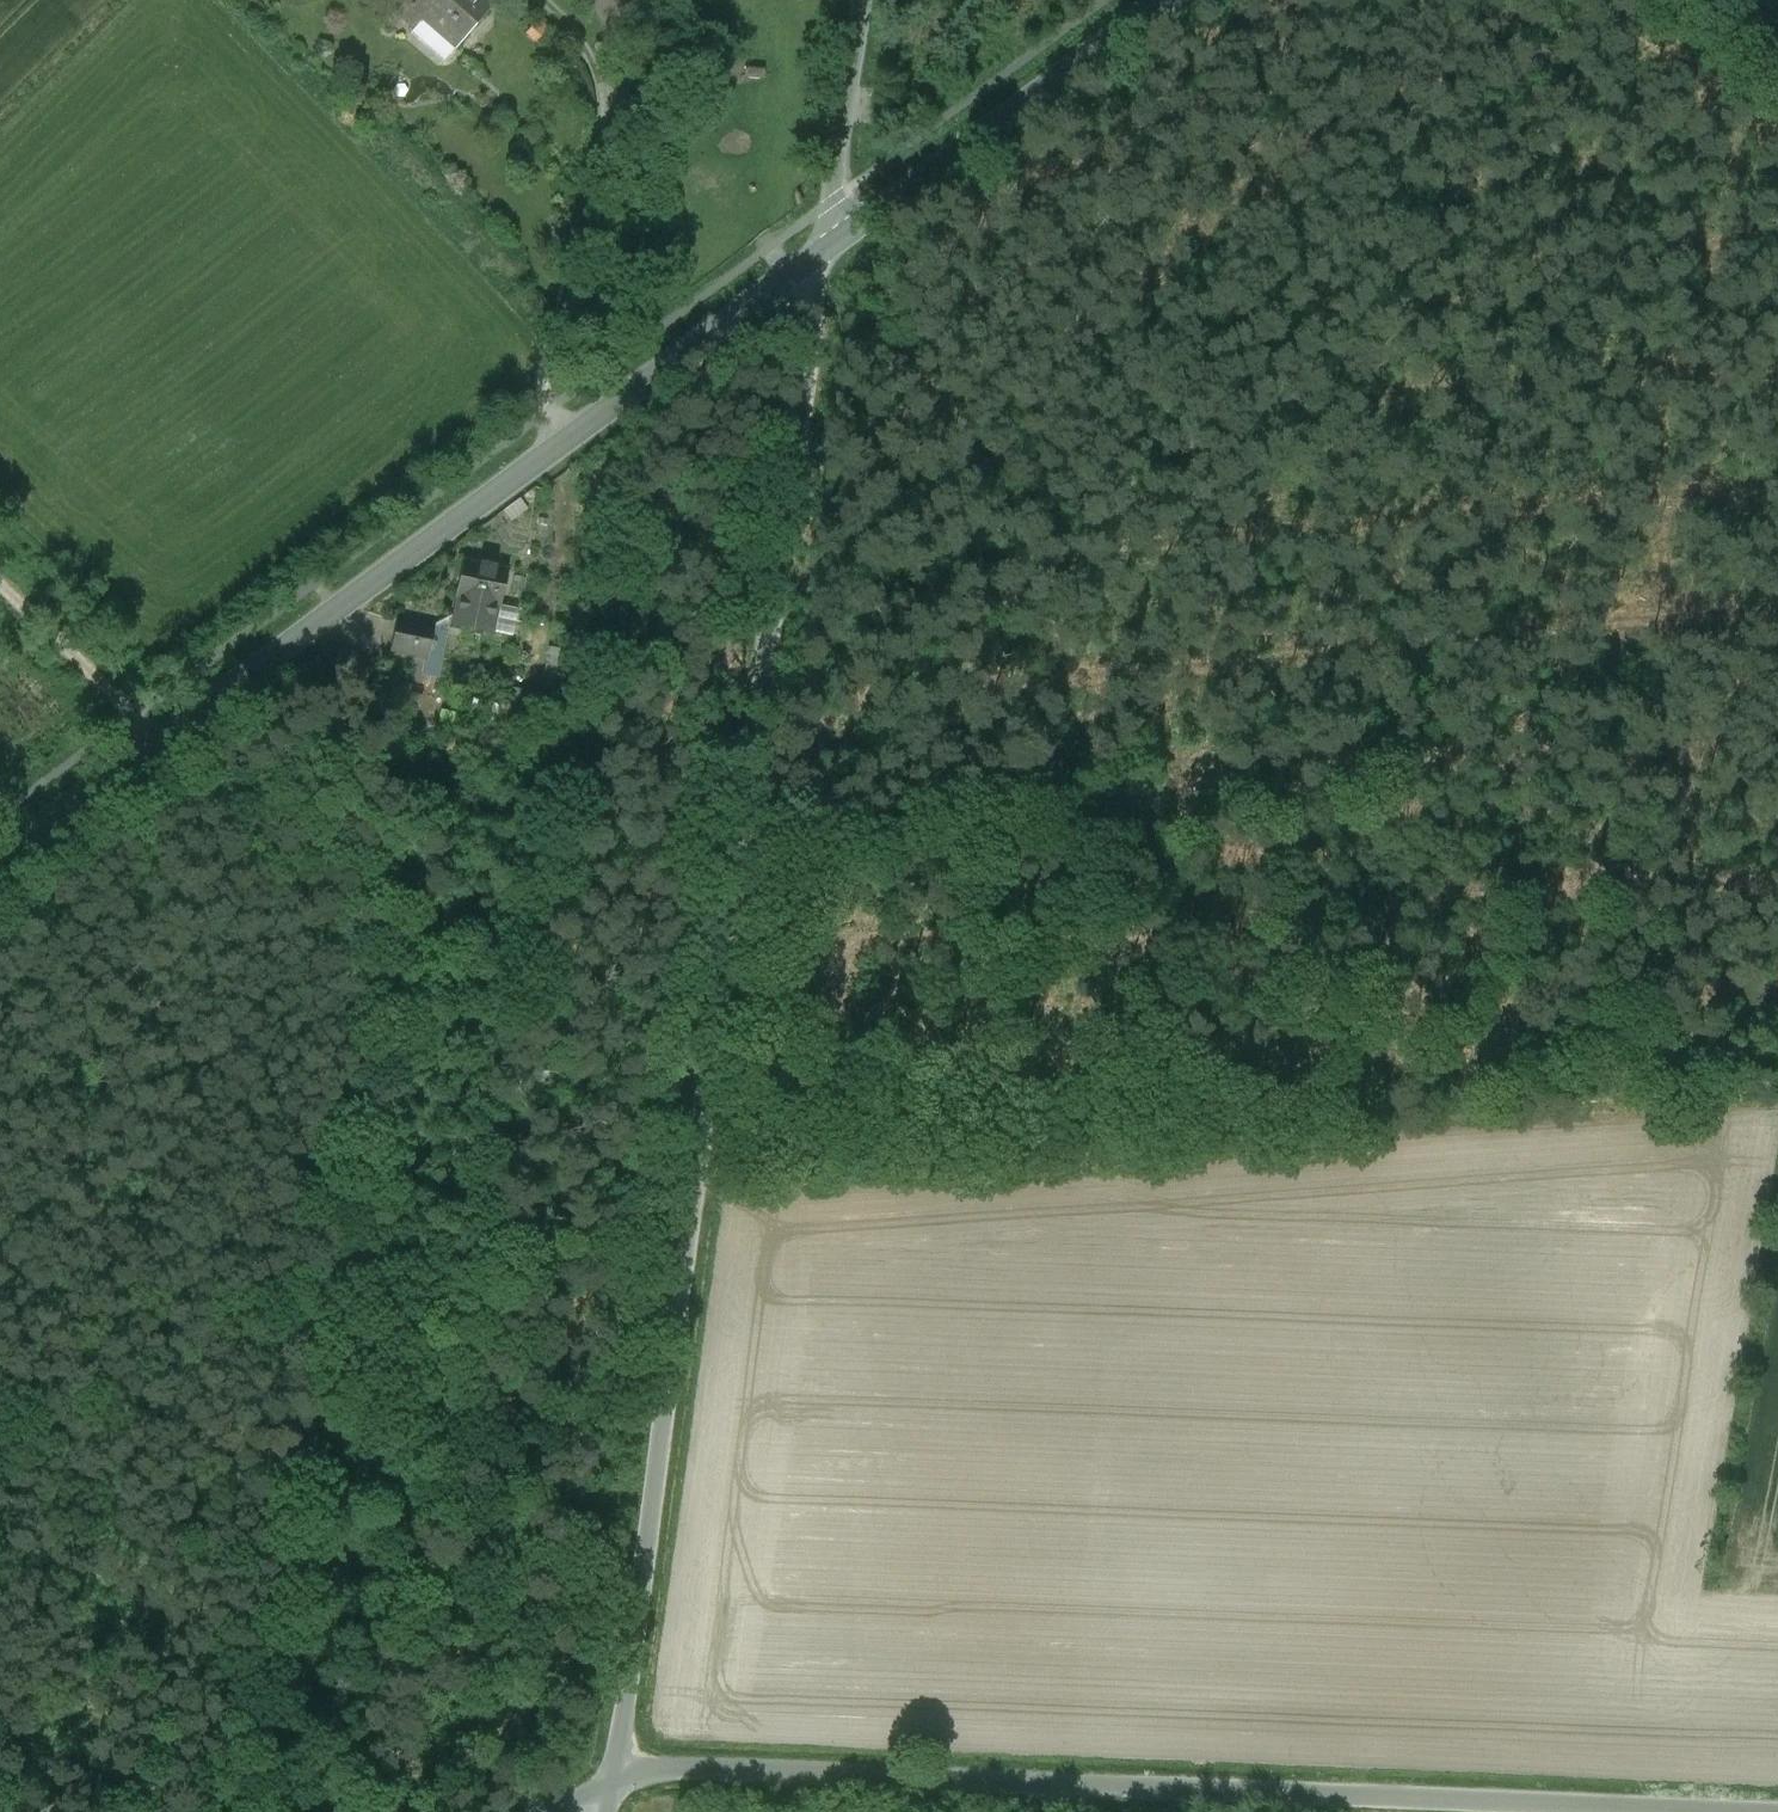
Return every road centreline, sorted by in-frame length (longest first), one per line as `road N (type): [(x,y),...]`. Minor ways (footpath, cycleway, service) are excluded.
road 1 (residential): [(612,1776),(821,253)]
road 2 (unclassified): [(1747,1811),(823,1771),(612,1776)]
road 3 (tertiary): [(821,253),(0,857)]
road 4 (tertiary): [(1167,0),(821,253)]
road 5 (residential): [(821,253),(859,0)]

